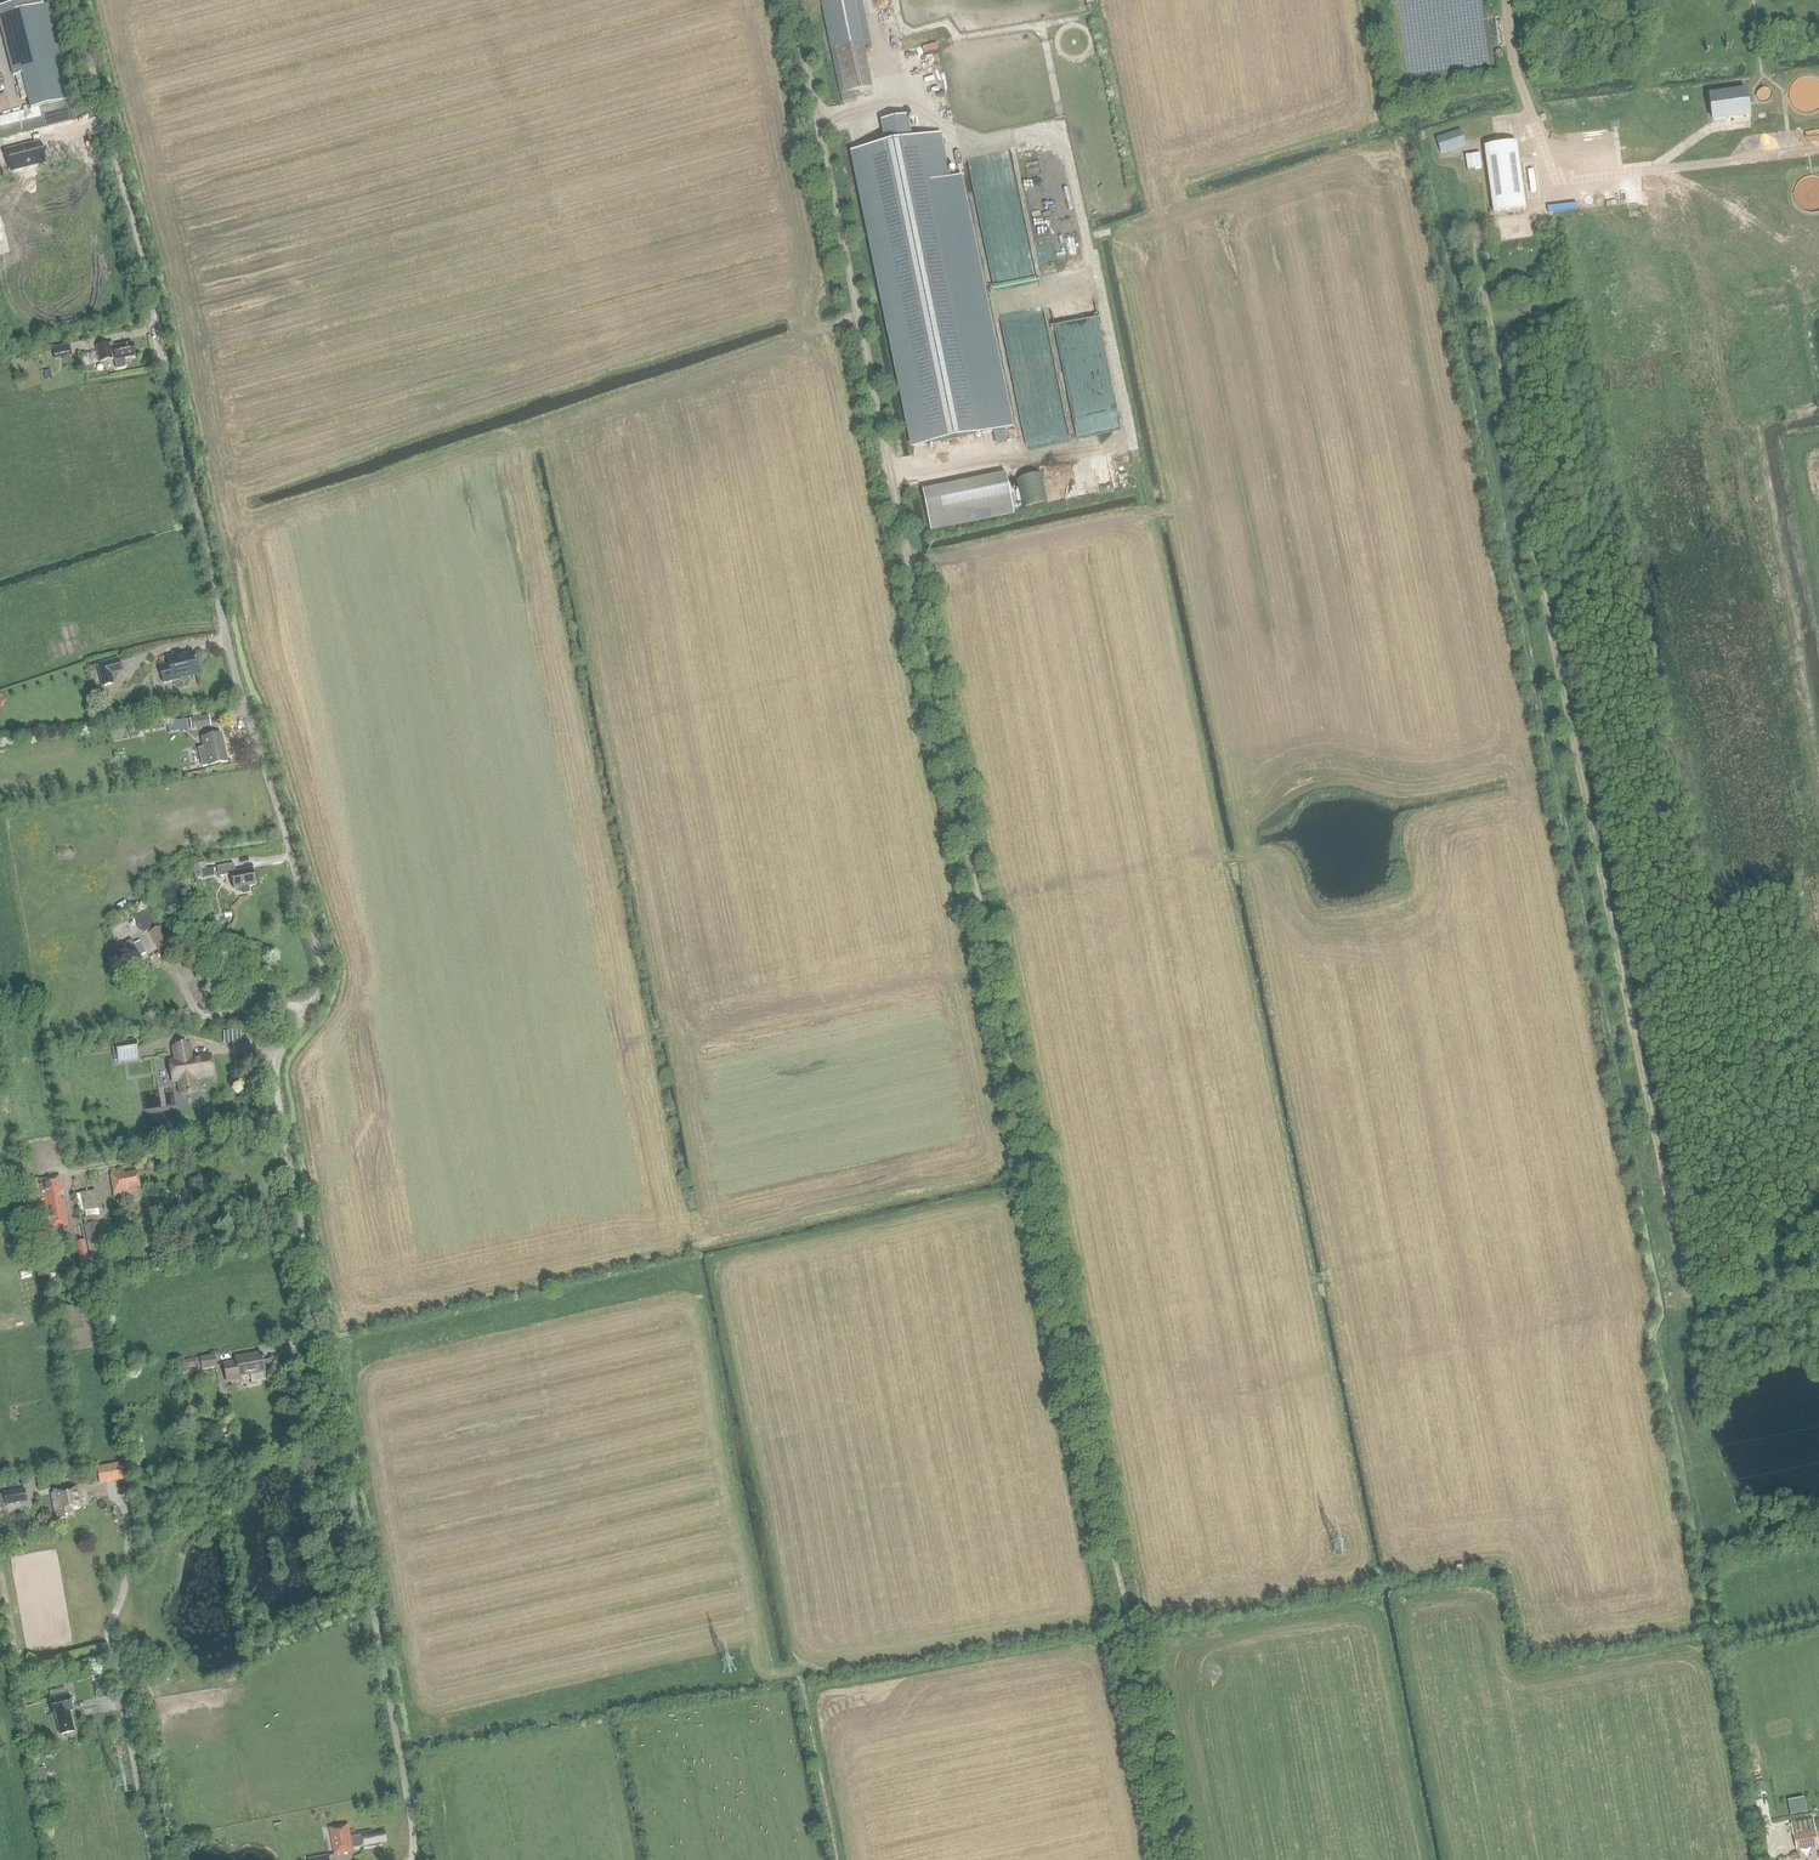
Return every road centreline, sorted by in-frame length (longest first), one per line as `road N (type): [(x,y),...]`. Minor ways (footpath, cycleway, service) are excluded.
road 1 (unclassified): [(417,1859),(427,1827),(278,1109),(276,1053),(319,1001),(319,947),(217,599),(77,0)]
road 2 (unclassified): [(1165,1859),(792,0)]

